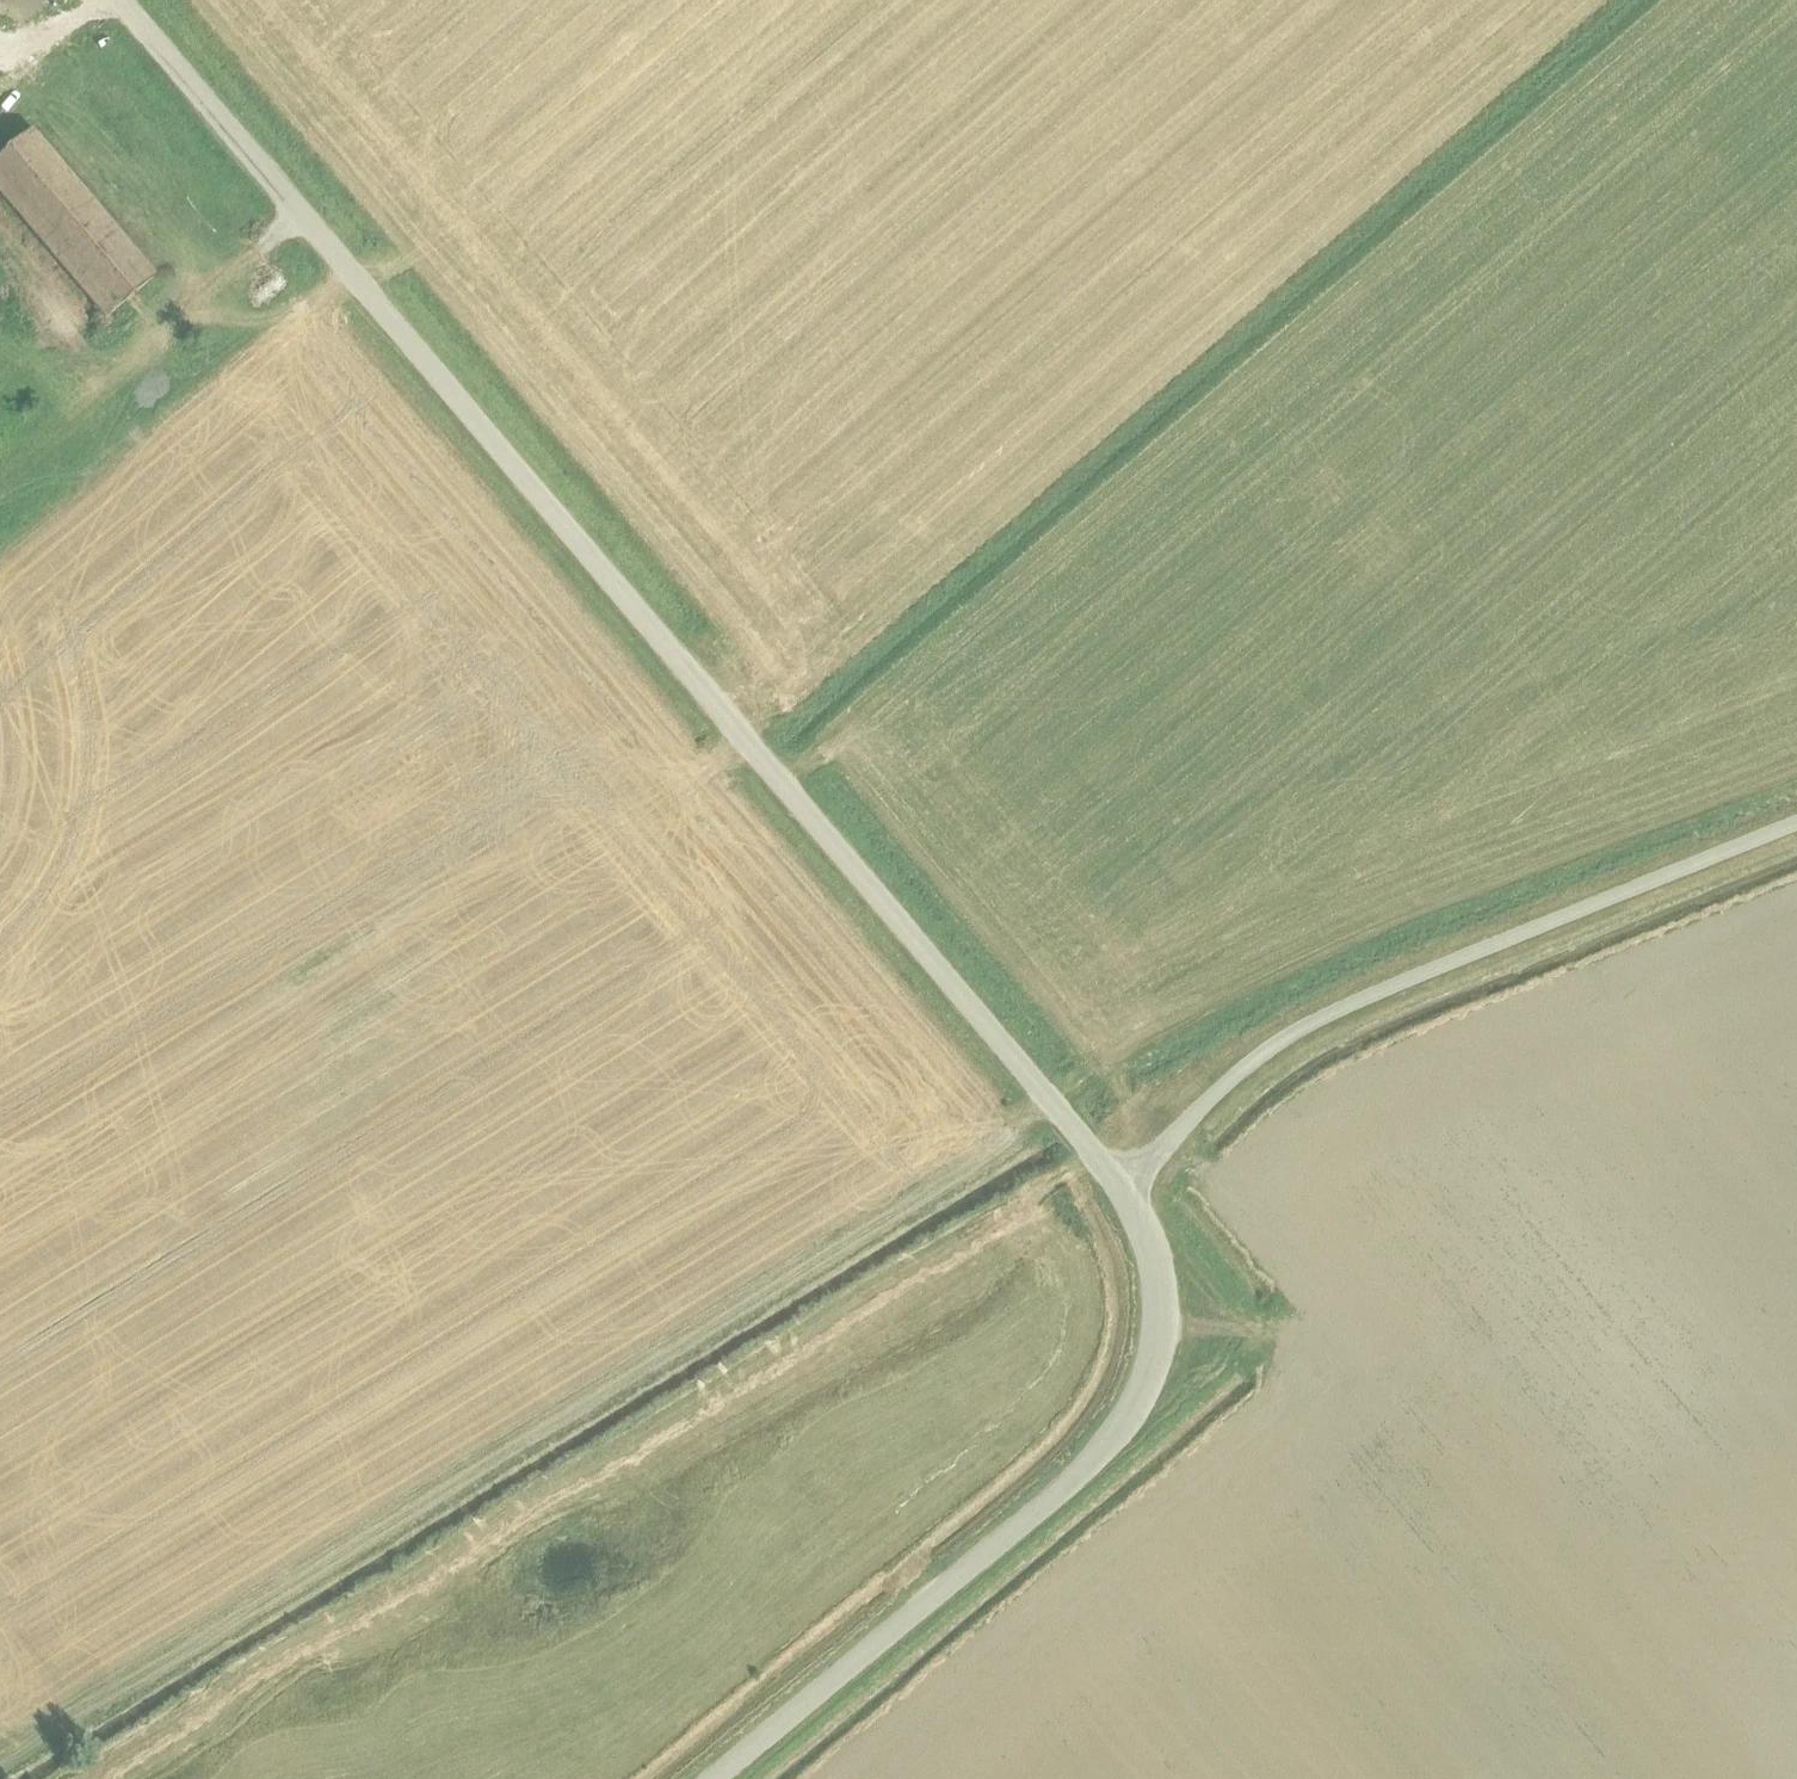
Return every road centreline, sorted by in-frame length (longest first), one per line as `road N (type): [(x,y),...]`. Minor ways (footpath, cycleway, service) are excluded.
road 1 (unclassified): [(1124,1190),(118,0)]
road 2 (unclassified): [(715,1778),(1043,1508),(1129,1418),(1160,1341),(1161,1287),(1157,1258),(1124,1190)]
road 3 (unclassified): [(1124,1190),(1208,1099),(1270,1048),(1343,1006),(1796,820)]

